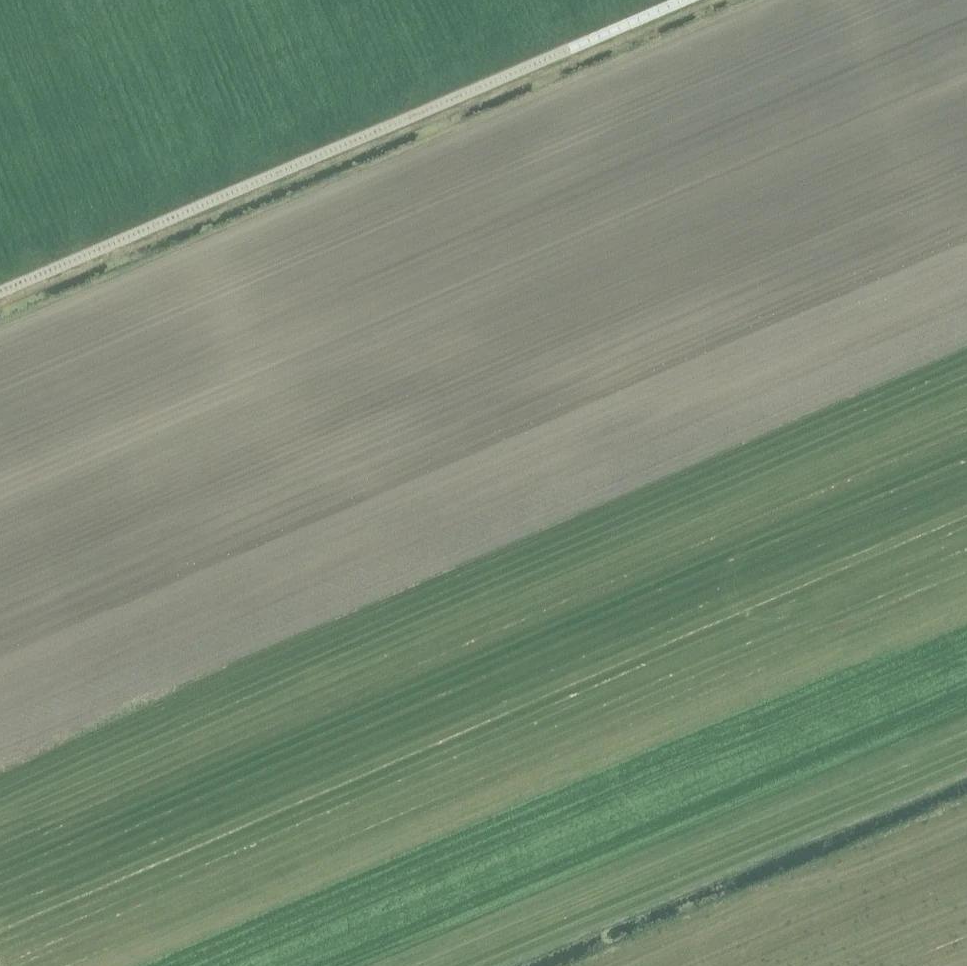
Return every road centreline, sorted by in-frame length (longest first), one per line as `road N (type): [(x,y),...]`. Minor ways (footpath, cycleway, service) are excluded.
road 1 (track): [(682,0),(0,292)]

